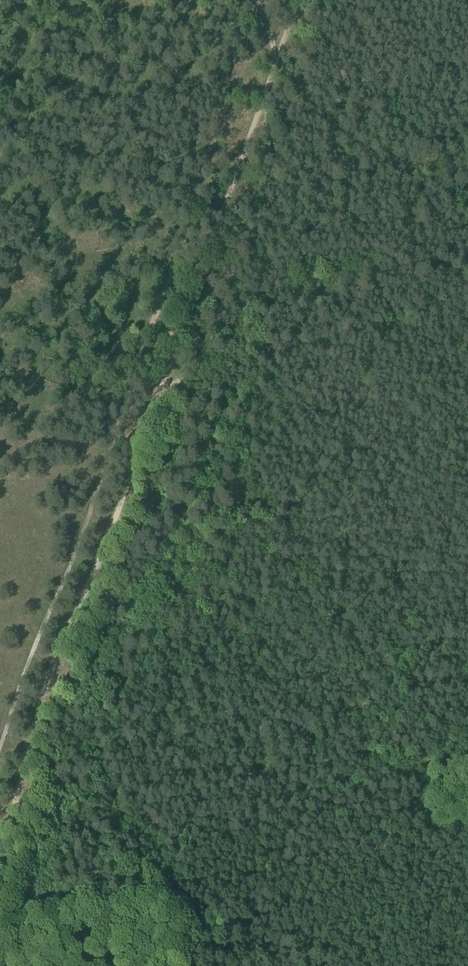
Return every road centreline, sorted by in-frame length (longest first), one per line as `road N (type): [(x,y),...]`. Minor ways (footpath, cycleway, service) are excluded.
road 1 (track): [(0,842),(36,708),(100,568),(276,59)]

